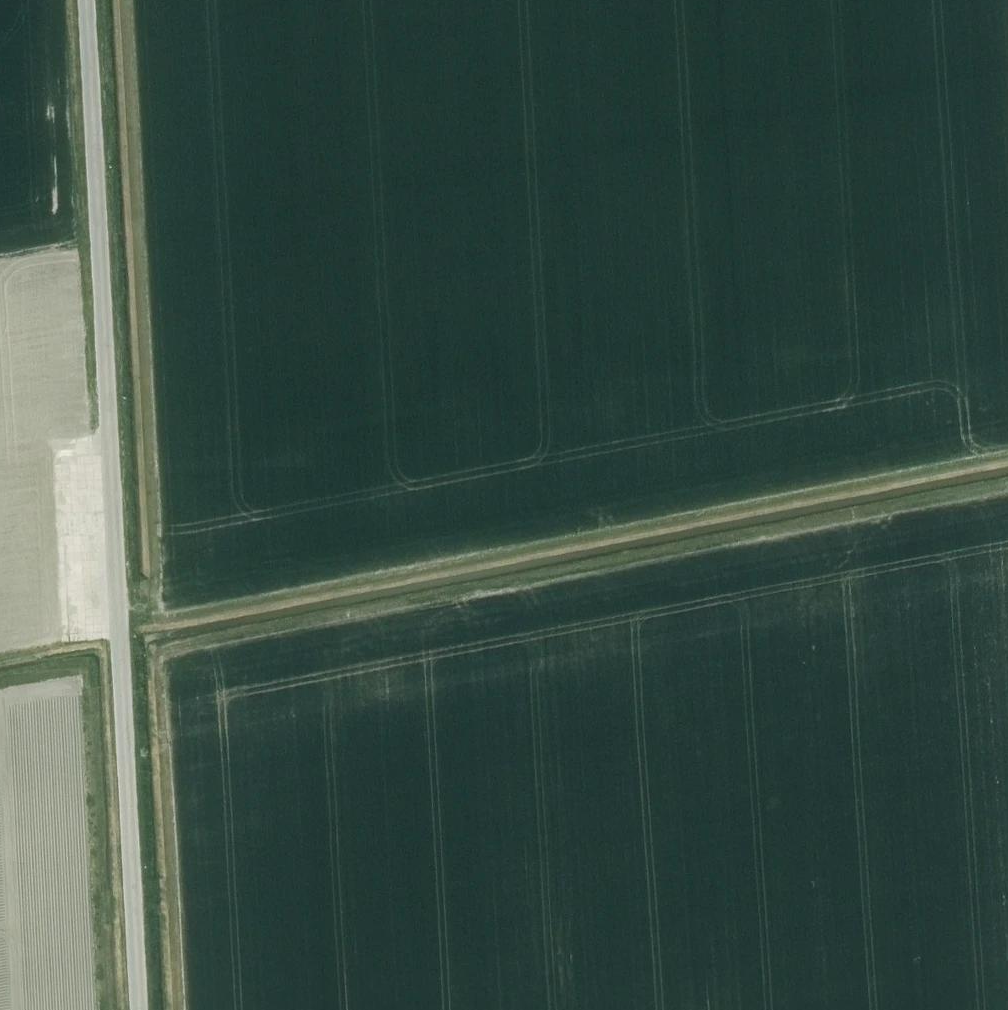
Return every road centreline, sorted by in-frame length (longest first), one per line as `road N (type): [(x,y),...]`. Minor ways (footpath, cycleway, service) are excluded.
road 1 (unclassified): [(141,1009),(86,0)]

